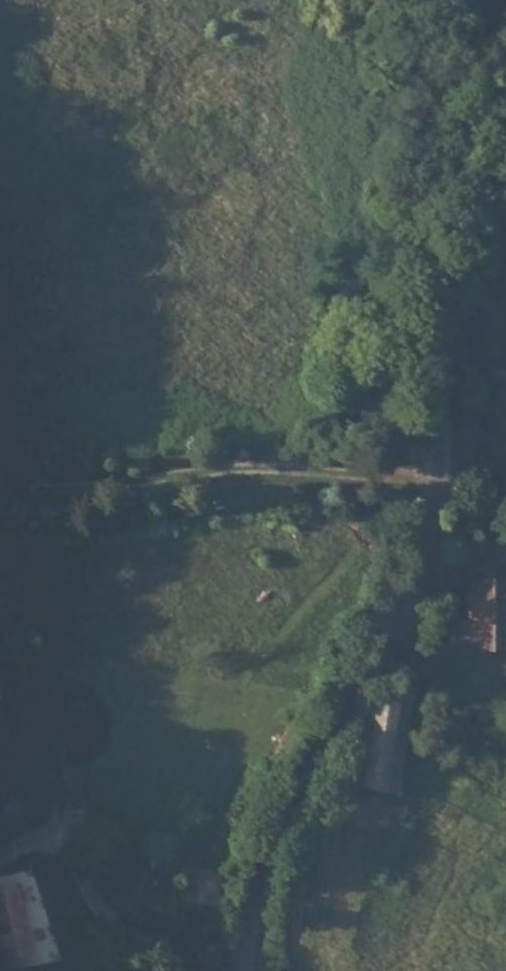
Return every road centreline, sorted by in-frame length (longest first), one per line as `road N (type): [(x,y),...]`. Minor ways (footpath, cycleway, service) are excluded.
road 1 (unclassified): [(395,0),(443,349),(436,483),(409,589),(380,653),(278,809),(242,970)]
road 2 (track): [(436,483),(262,466),(0,499)]
road 3 (track): [(428,225),(461,123),(505,52)]

